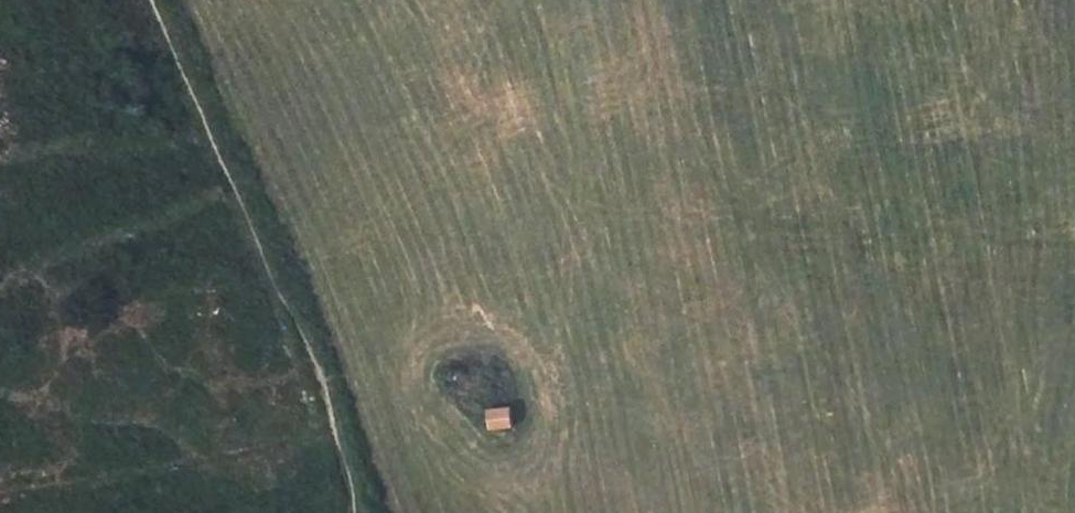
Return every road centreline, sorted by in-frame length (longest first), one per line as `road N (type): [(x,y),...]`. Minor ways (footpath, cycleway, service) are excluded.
road 1 (track): [(147,0),(314,367),(360,512)]

